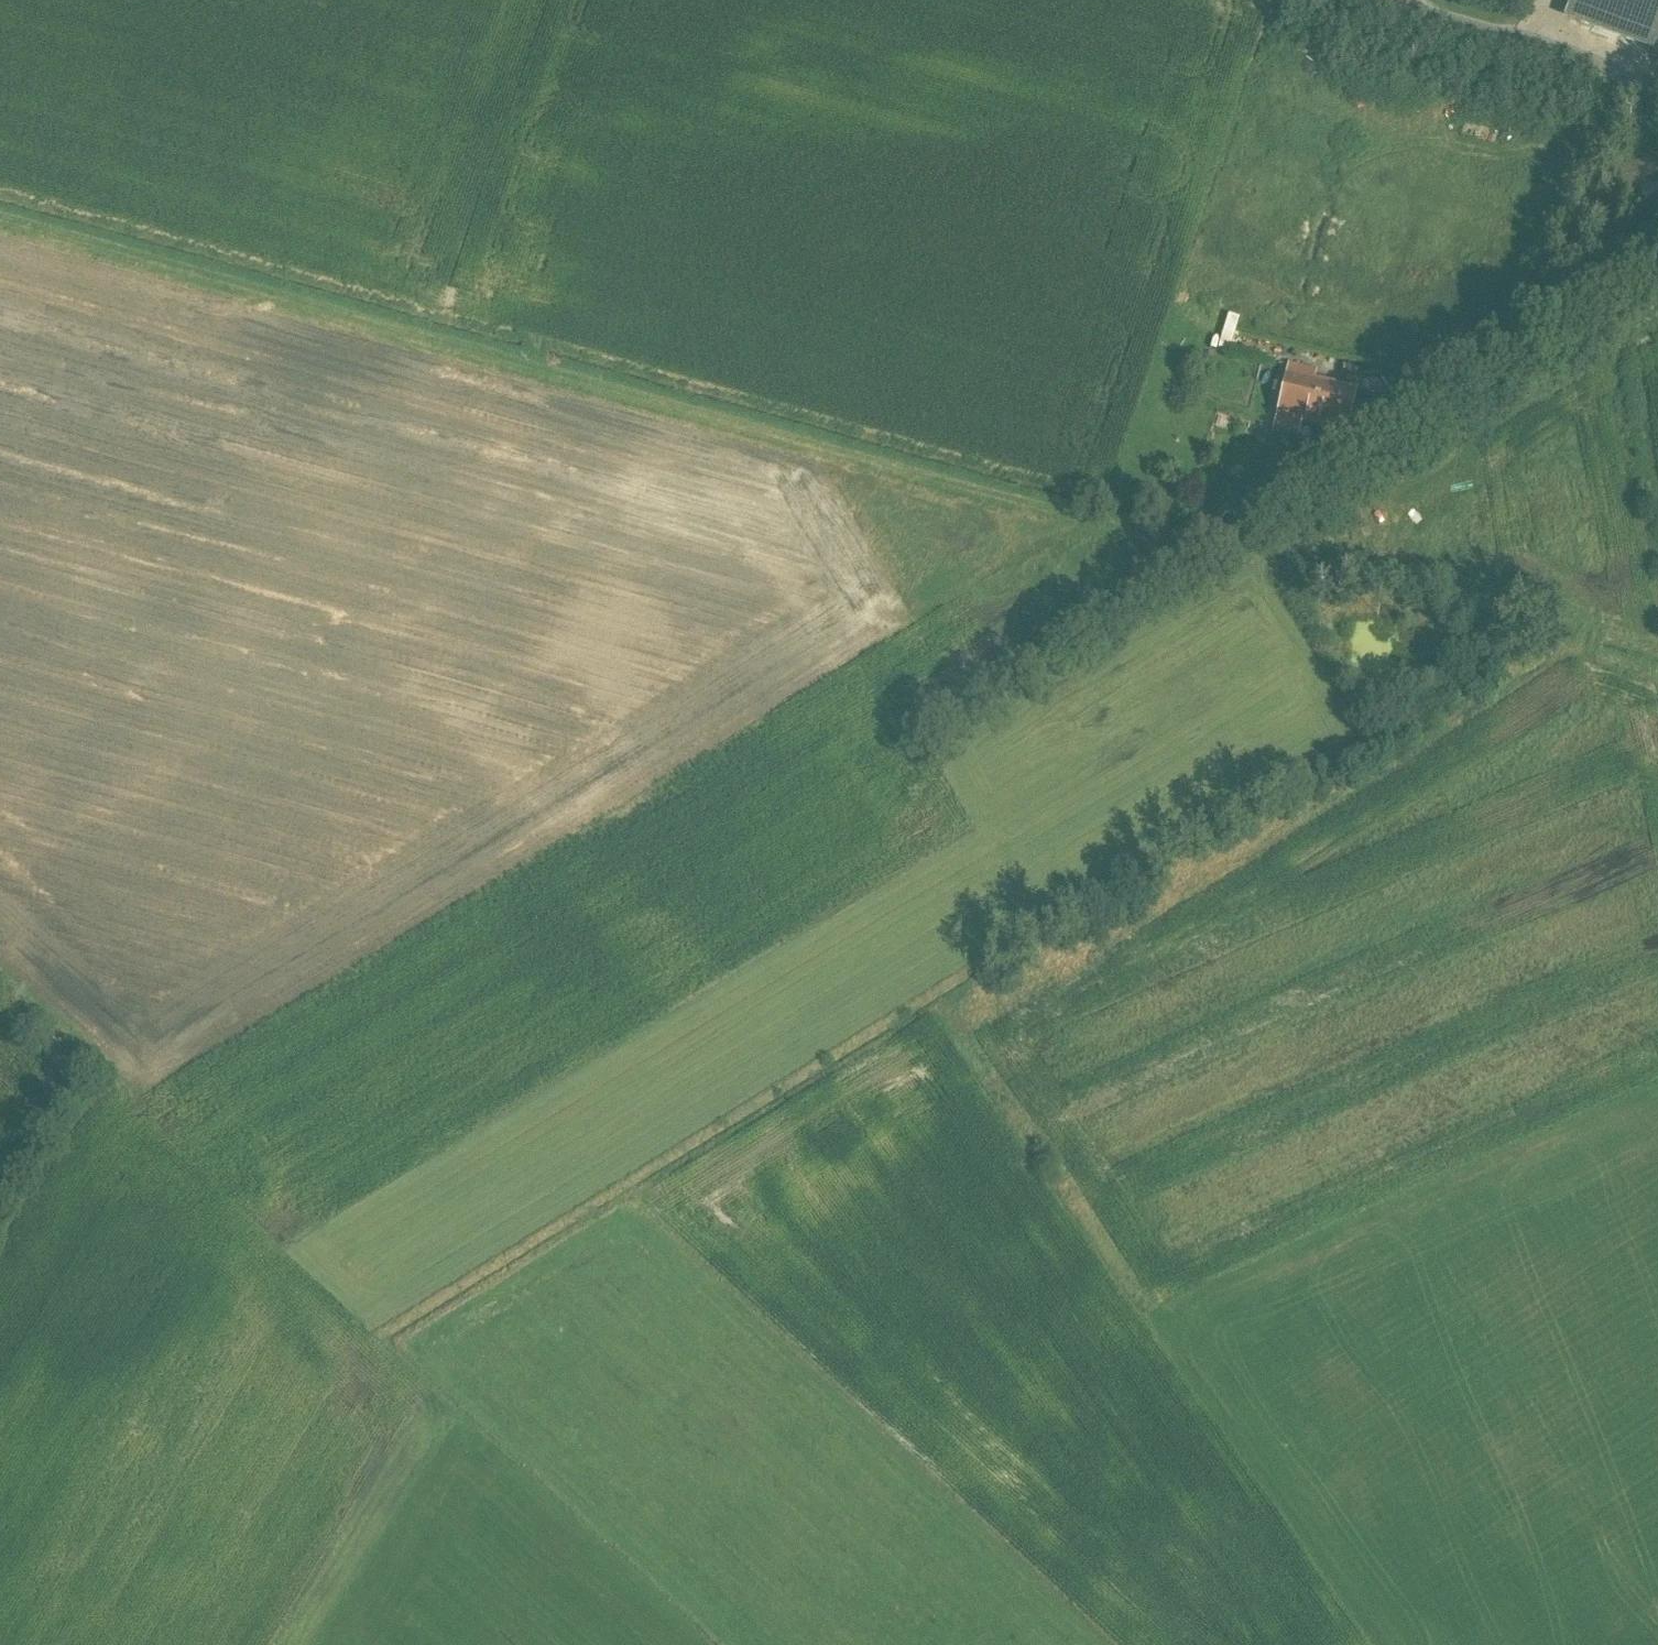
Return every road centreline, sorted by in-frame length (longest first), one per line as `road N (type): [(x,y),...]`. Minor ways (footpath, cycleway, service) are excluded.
road 1 (unclassified): [(1657,94),(1382,0)]

